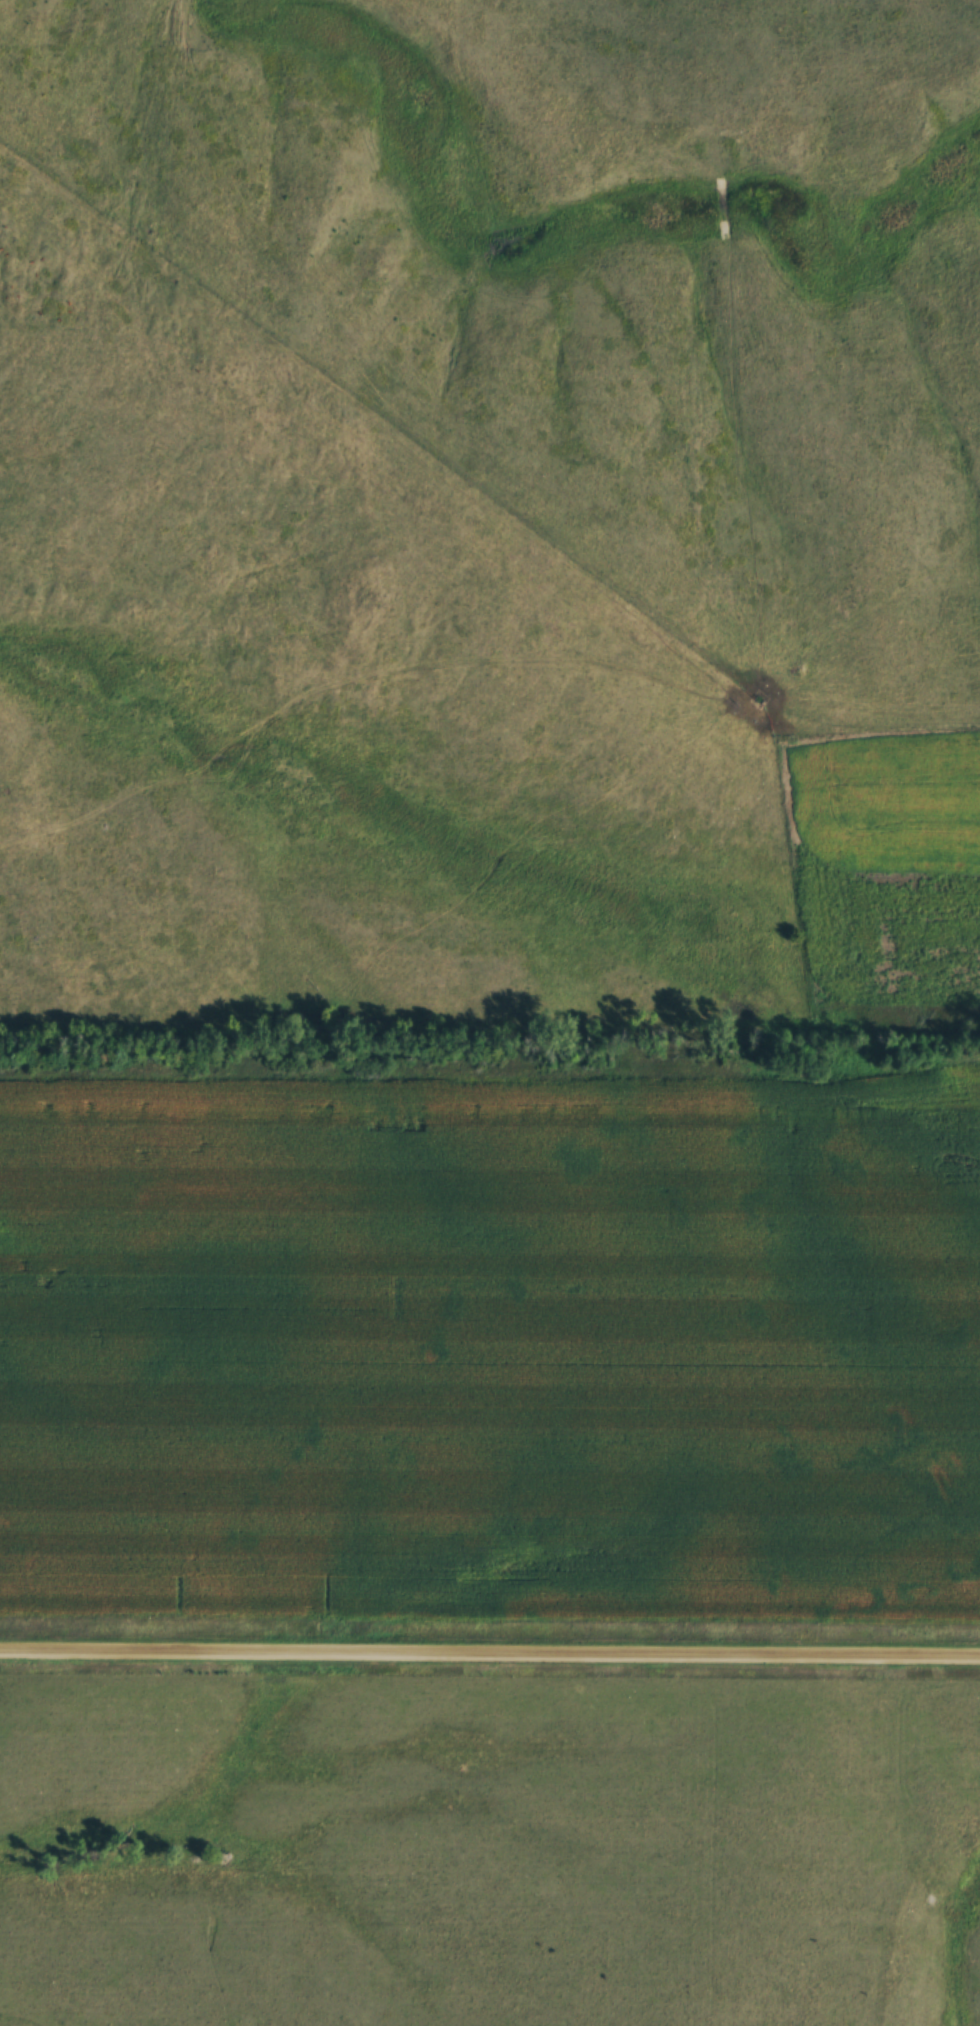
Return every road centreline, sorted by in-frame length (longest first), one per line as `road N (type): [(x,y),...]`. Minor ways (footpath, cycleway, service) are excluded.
road 1 (residential): [(0,1651),(979,1658)]

